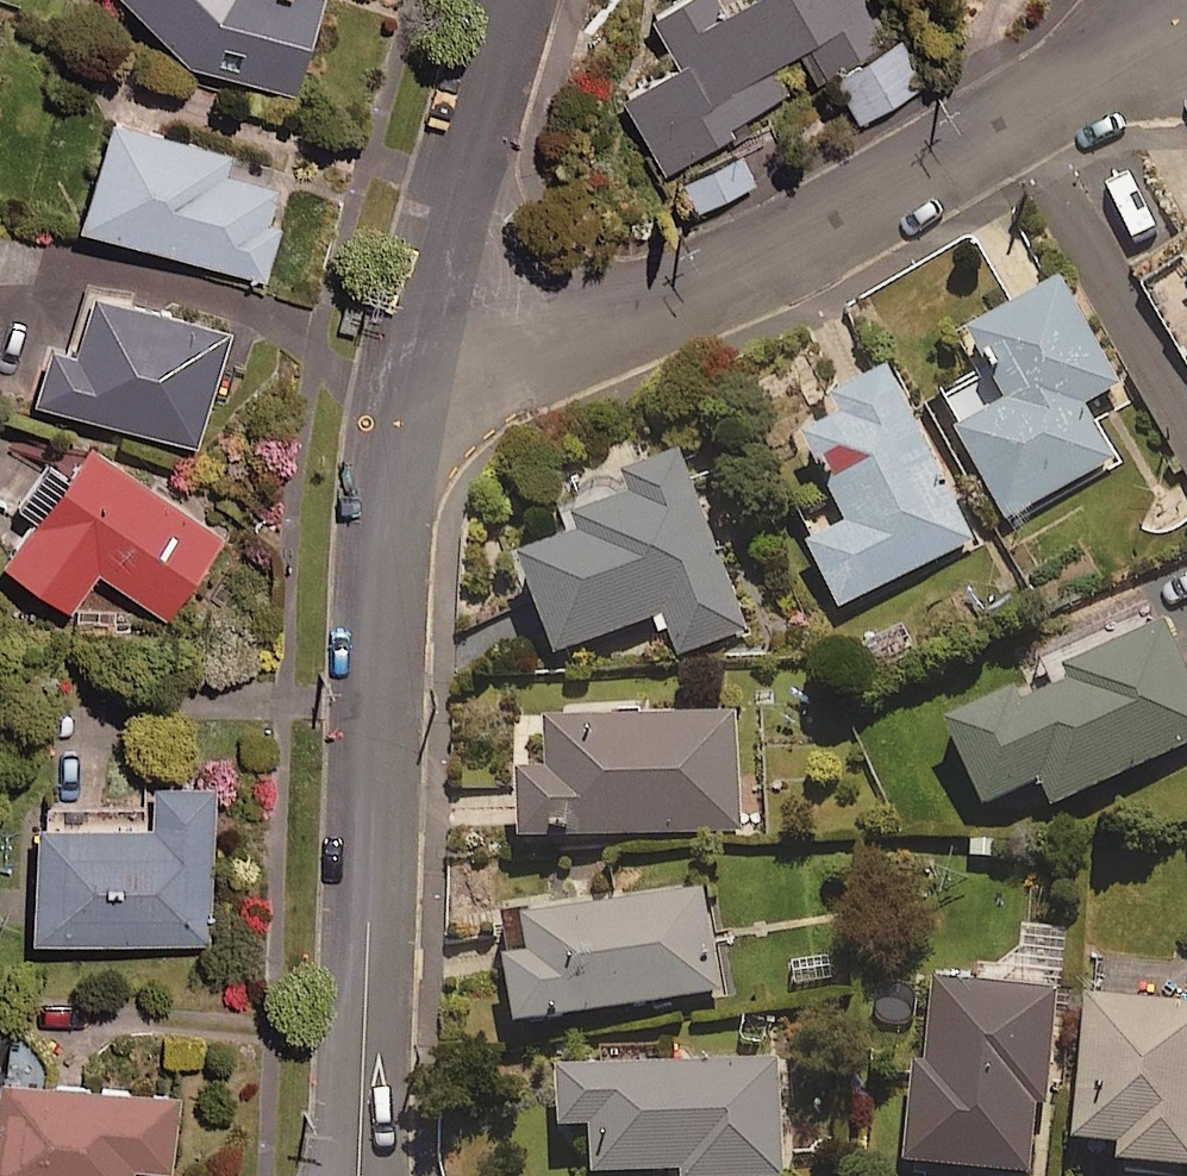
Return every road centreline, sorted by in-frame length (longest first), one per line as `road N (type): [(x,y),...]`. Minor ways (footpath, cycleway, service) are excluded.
road 1 (residential): [(1183,16),(779,250),(398,406)]
road 2 (residential): [(357,1175),(398,406)]
road 3 (residential): [(398,406),(513,0)]

